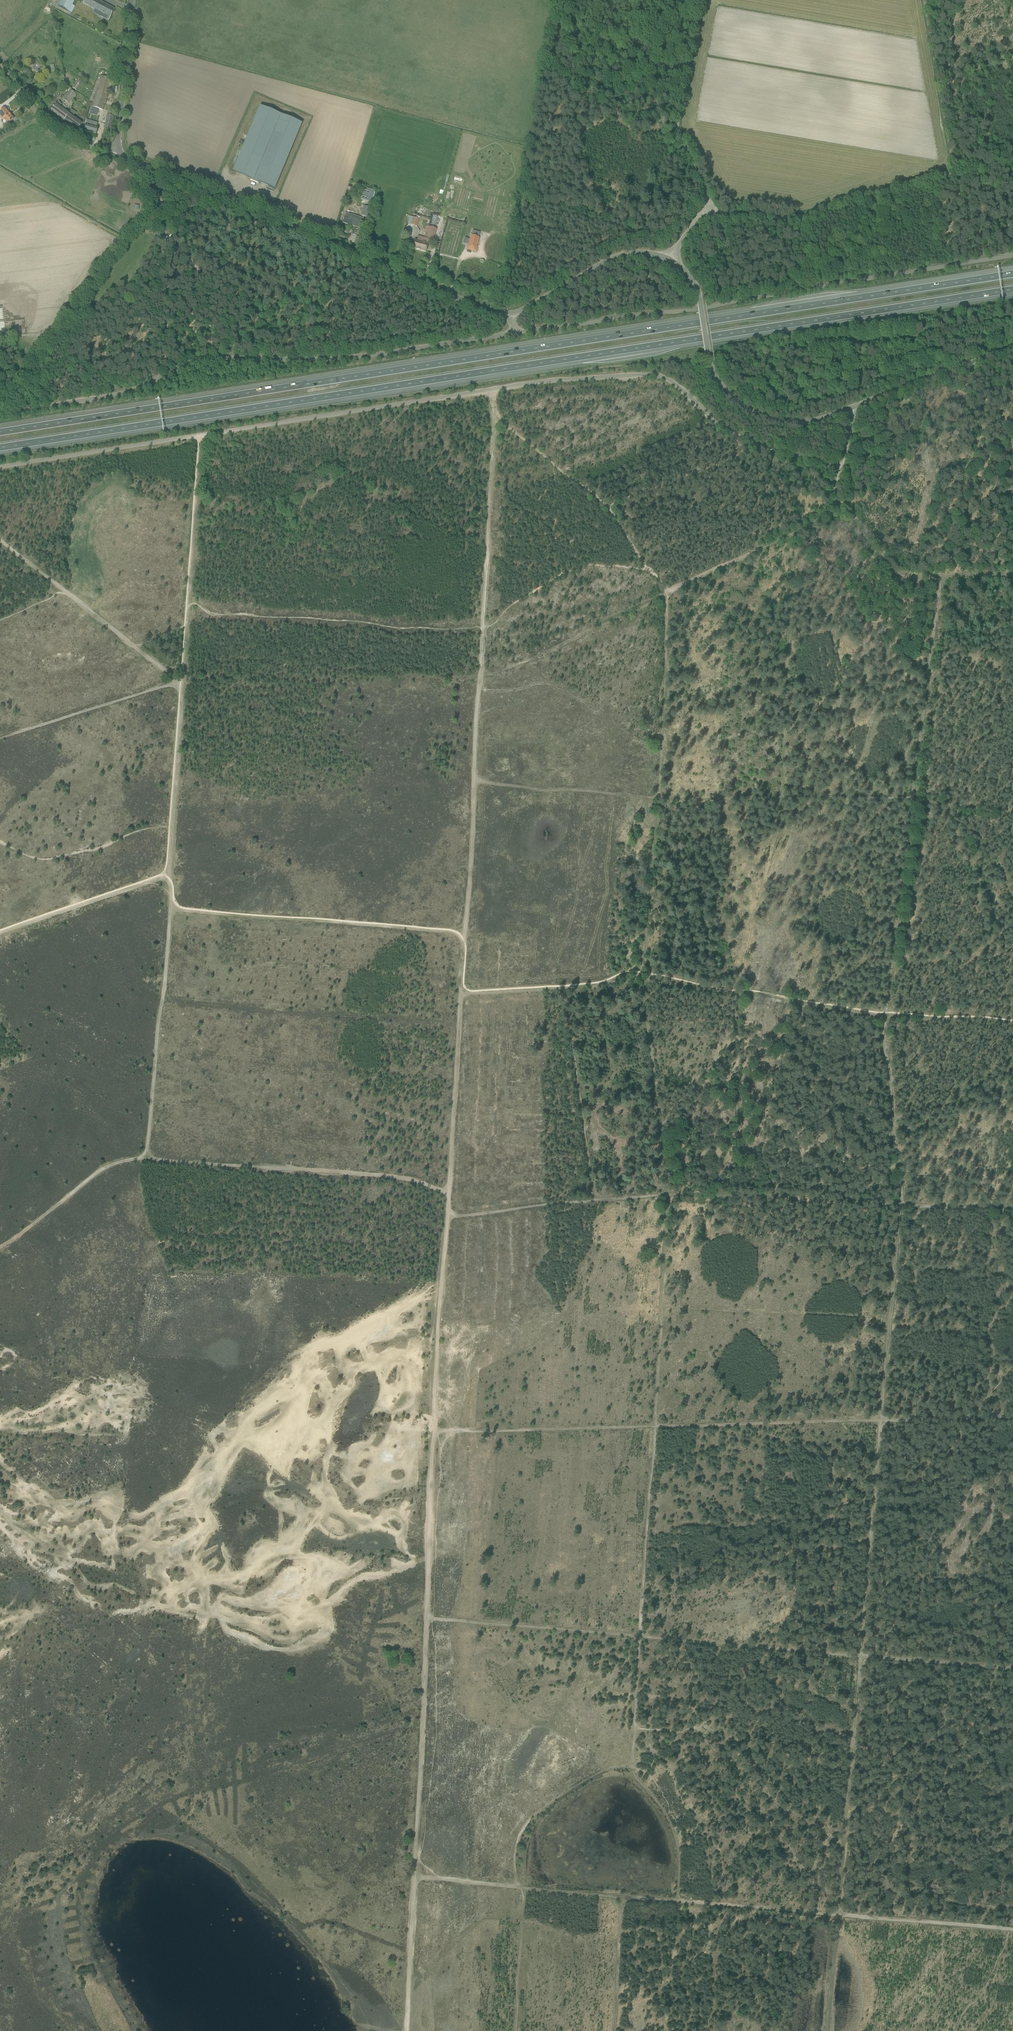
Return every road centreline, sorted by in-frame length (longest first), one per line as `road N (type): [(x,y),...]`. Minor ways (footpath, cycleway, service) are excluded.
road 1 (motorway): [(1012,274),(0,432)]
road 2 (motorway): [(0,447),(1012,289)]
road 3 (track): [(490,389),(494,436),(463,934)]
road 4 (unclassified): [(513,333),(336,359),(205,358),(126,392),(0,413)]
road 5 (unclassified): [(513,333),(1012,256)]
road 6 (unclassified): [(0,466),(479,391)]
road 7 (unclassified): [(856,405),(841,469),(730,431),(651,374),(479,391)]
road 8 (track): [(425,1620),(861,1657)]
road 9 (track): [(911,799),(658,798),(640,972)]
road 10 (unclassified): [(512,315),(119,154)]
road 11 (track): [(628,1773),(655,1427)]
road 12 (track): [(144,1159),(404,1178),(448,1192)]
road 13 (track): [(434,1432),(421,1728)]
road 14 (track): [(171,909),(463,934)]
road 15 (unclassified): [(856,405),(776,419),(735,403),(713,371),(694,283),(669,259)]
road 16 (track): [(789,536),(778,797)]
road 17 (track): [(834,1915),(861,1657)]
road 18 (track): [(171,909),(144,1159)]
road 19 (track): [(642,981),(884,1017)]
road 20 (track): [(861,1657),(880,1421)]
road 21 (track): [(900,1204),(666,1194)]
road 22 (track): [(880,1421),(655,1427)]
road 23 (track): [(942,578),(911,799)]
road 24 (track): [(666,1194),(446,1217)]
road 25 (track): [(655,1427),(434,1432)]
road 26 (track): [(651,570),(608,507),(494,418)]
road 27 (track): [(884,1017),(911,799)]
road 28 (track): [(446,1217),(434,1432)]
road 29 (track): [(666,1194),(642,981)]
road 30 (track): [(565,988),(592,1200)]
road 31 (track): [(665,594),(658,798)]
road 32 (track): [(480,677),(665,594)]
road 33 (track): [(838,512),(909,578),(1012,578)]
road 34 (track): [(460,995),(448,1192)]
road 35 (track): [(183,685),(167,877)]
road 36 (track): [(665,594),(838,512)]
road 37 (track): [(0,737),(180,685)]
road 38 (track): [(642,981),(460,995)]
road 39 (track): [(1012,1933),(834,1915)]
road 40 (track): [(167,877),(0,933)]
road 41 (track): [(521,1888),(526,1849),(540,1821),(580,1788),(628,1773)]
road 42 (unclassified): [(512,315),(620,255),(669,259)]
road 43 (track): [(199,435),(188,607)]
road 44 (track): [(0,1247),(109,1166),(144,1159)]
road 45 (unclassified): [(856,405),(1012,345)]
road 46 (track): [(608,507),(757,443)]
road 47 (track): [(679,1902),(521,1888)]
road 48 (track): [(834,1915),(679,1902)]
road 49 (unclassified): [(119,154),(131,0)]
road 50 (track): [(404,2030),(413,1878)]
road 51 (track): [(861,1657),(1012,1670)]
road 52 (track): [(413,1878),(421,1728)]
road 53 (track): [(628,1773),(672,1828),(679,1902)]
road 54 (track): [(521,1888),(511,2030)]
road 55 (track): [(1012,1069),(982,1068),(936,1109),(891,1117)]
road 56 (track): [(623,1897),(615,2030)]
road 57 (track): [(1012,1025),(884,1017)]
road 58 (unclassified): [(119,154),(58,128),(18,89)]
road 59 (track): [(655,1427),(660,1306)]

